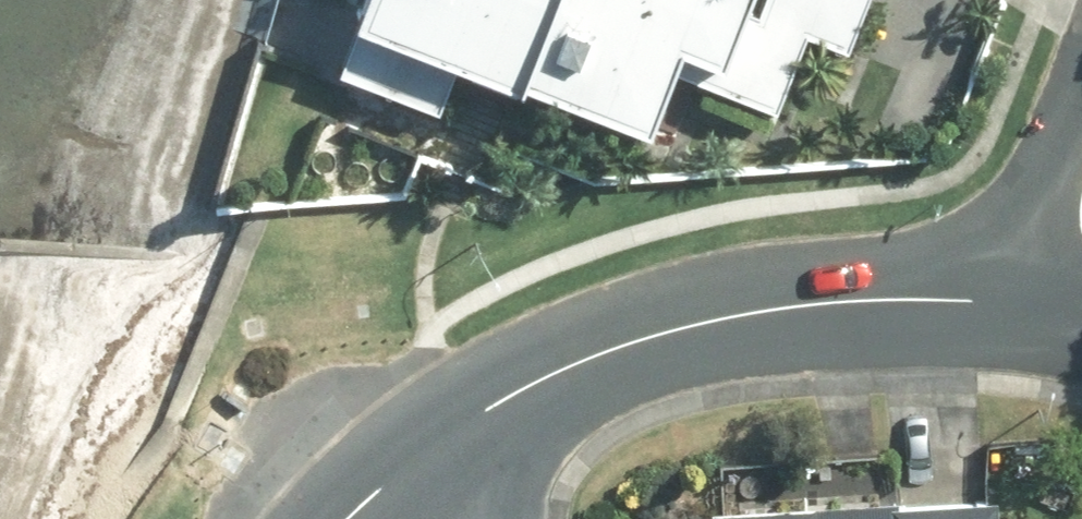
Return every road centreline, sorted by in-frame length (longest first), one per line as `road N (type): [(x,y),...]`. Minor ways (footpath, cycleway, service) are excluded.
road 1 (secondary): [(409,457),(547,369),(673,328),(836,294),(1055,301)]
road 2 (secondary): [(1055,301),(1047,214),(1081,122)]

